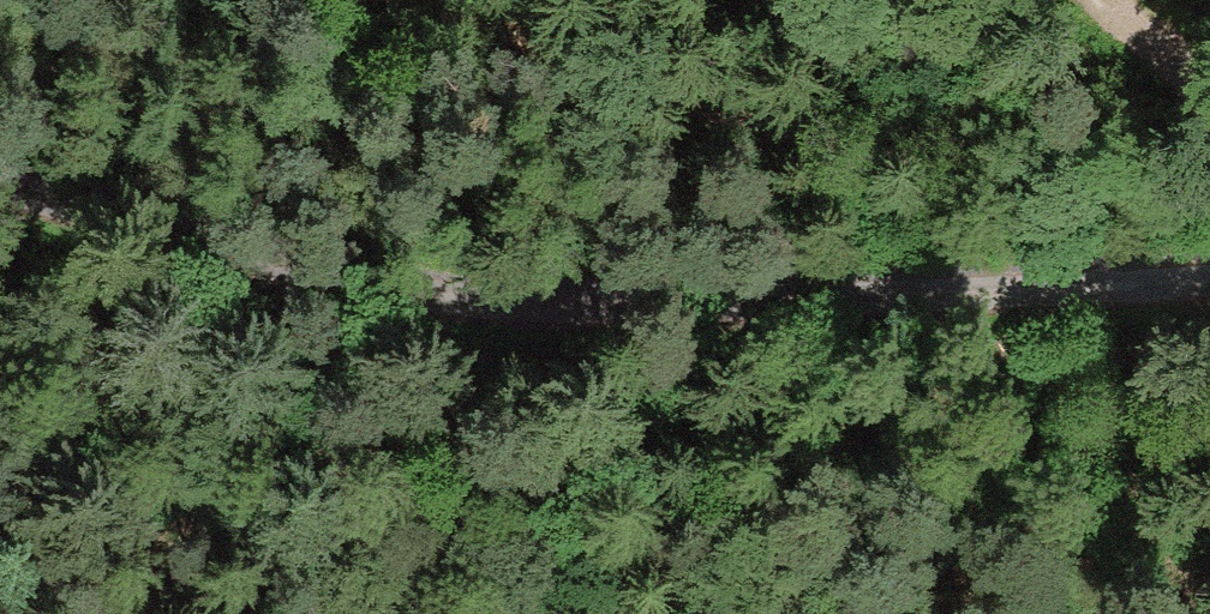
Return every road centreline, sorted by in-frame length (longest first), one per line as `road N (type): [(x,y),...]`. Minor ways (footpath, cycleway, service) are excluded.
road 1 (track): [(0,182),(349,269),(646,288),(1209,278)]
road 2 (track): [(1209,275),(971,166),(404,0)]
road 3 (track): [(1085,0),(1209,92)]

